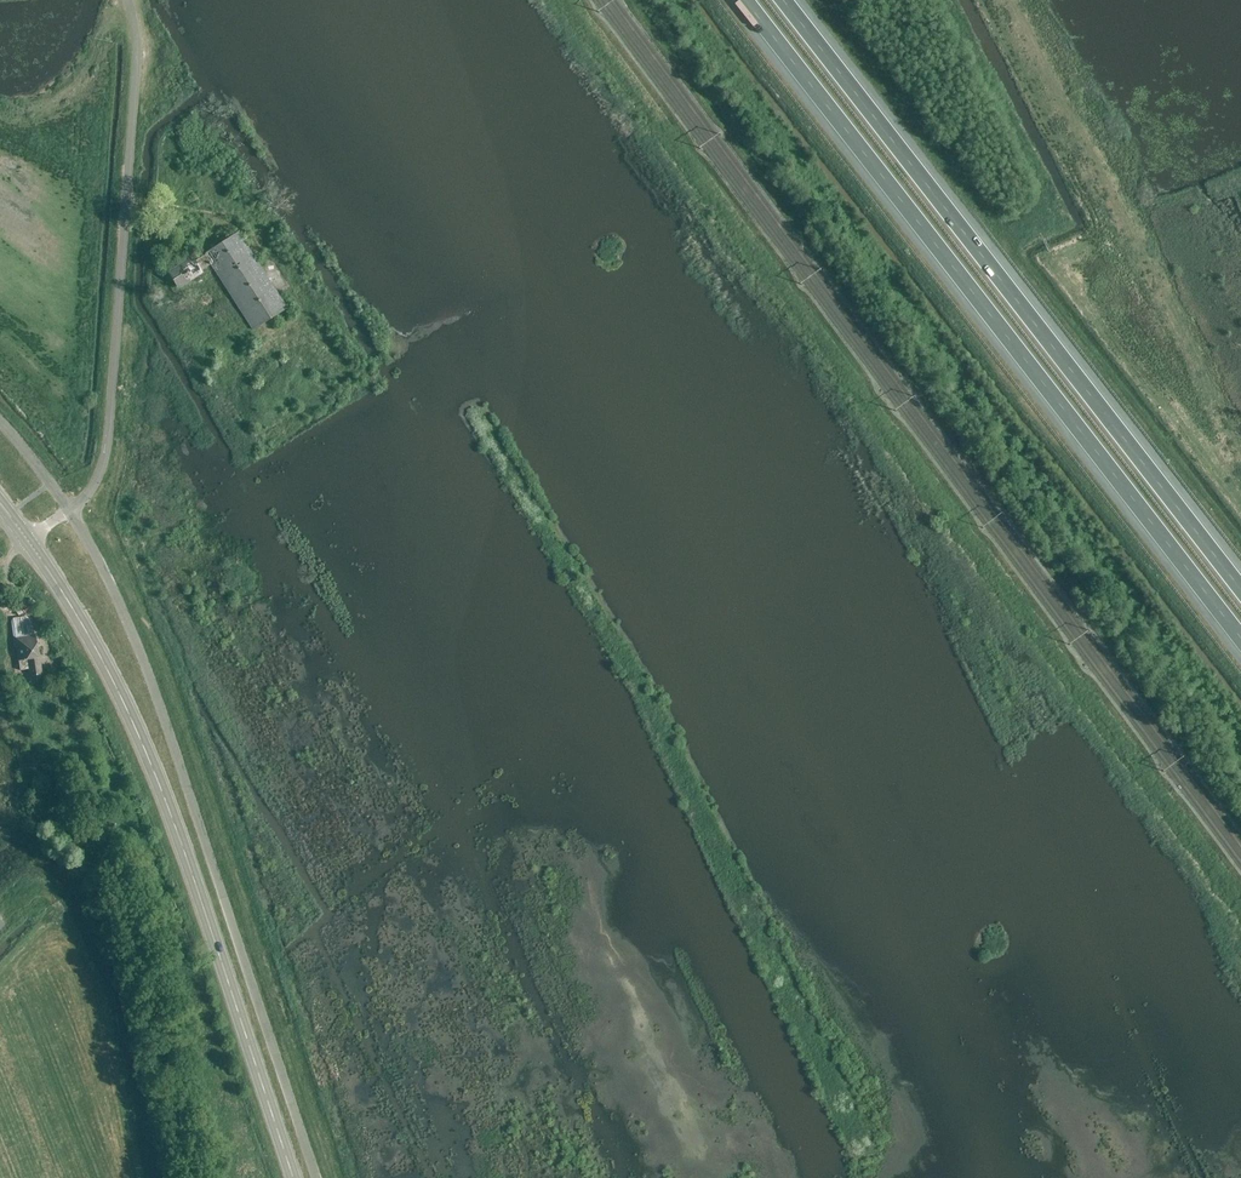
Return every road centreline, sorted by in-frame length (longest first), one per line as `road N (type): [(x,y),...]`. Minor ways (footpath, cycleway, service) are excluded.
road 1 (motorway): [(744,0),(1240,640)]
road 2 (motorway): [(1240,591),(784,0)]
road 3 (unclassified): [(316,1177),(134,638),(69,511)]
road 4 (secondary): [(293,1177),(158,783),(57,586)]
road 5 (unclassified): [(69,511),(95,483),(108,434),(136,63),(128,0)]

